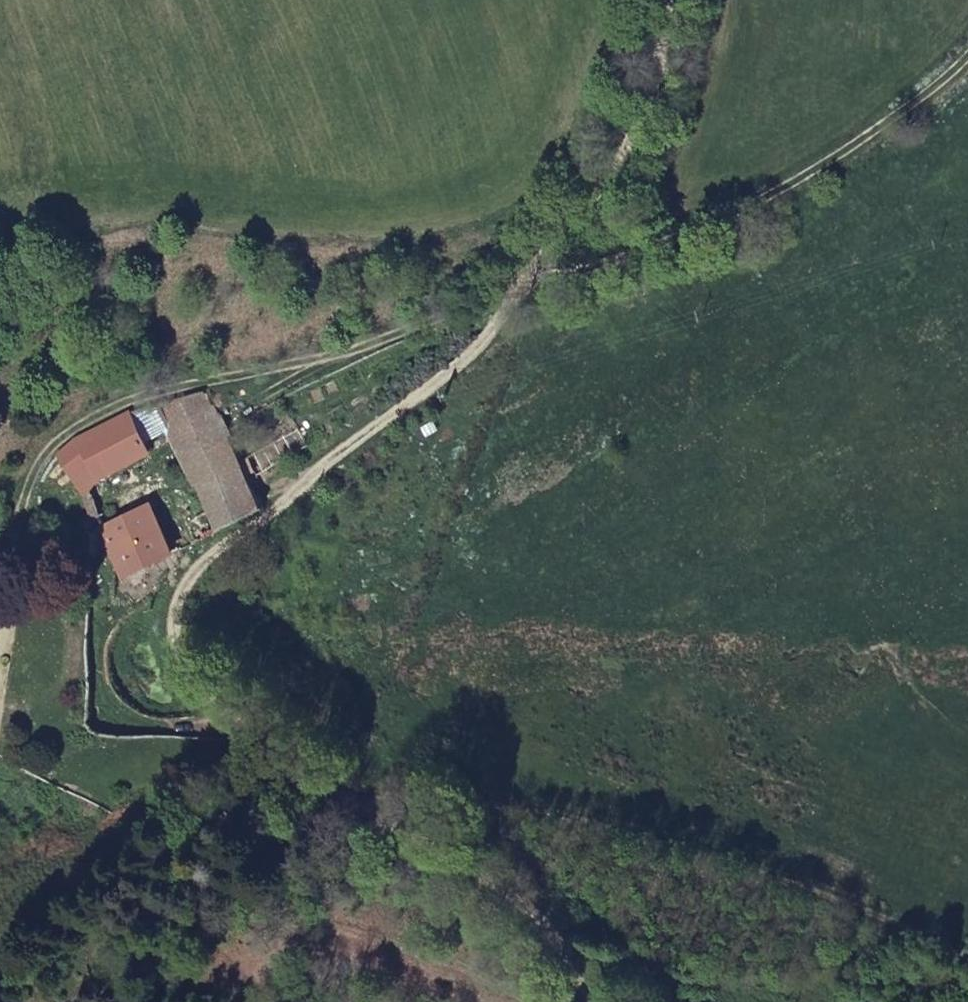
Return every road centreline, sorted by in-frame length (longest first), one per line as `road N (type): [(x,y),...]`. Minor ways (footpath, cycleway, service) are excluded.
road 1 (track): [(672,0),(652,118),(581,221),(481,342),(188,583),(176,617),(172,660),(345,794),(545,922),(588,986),(588,1001)]
road 2 (track): [(967,60),(897,121),(769,206),(552,251),(333,349),(105,399),(30,456),(18,537)]
road 3 (track): [(345,794),(462,794),(930,938),(967,962)]

